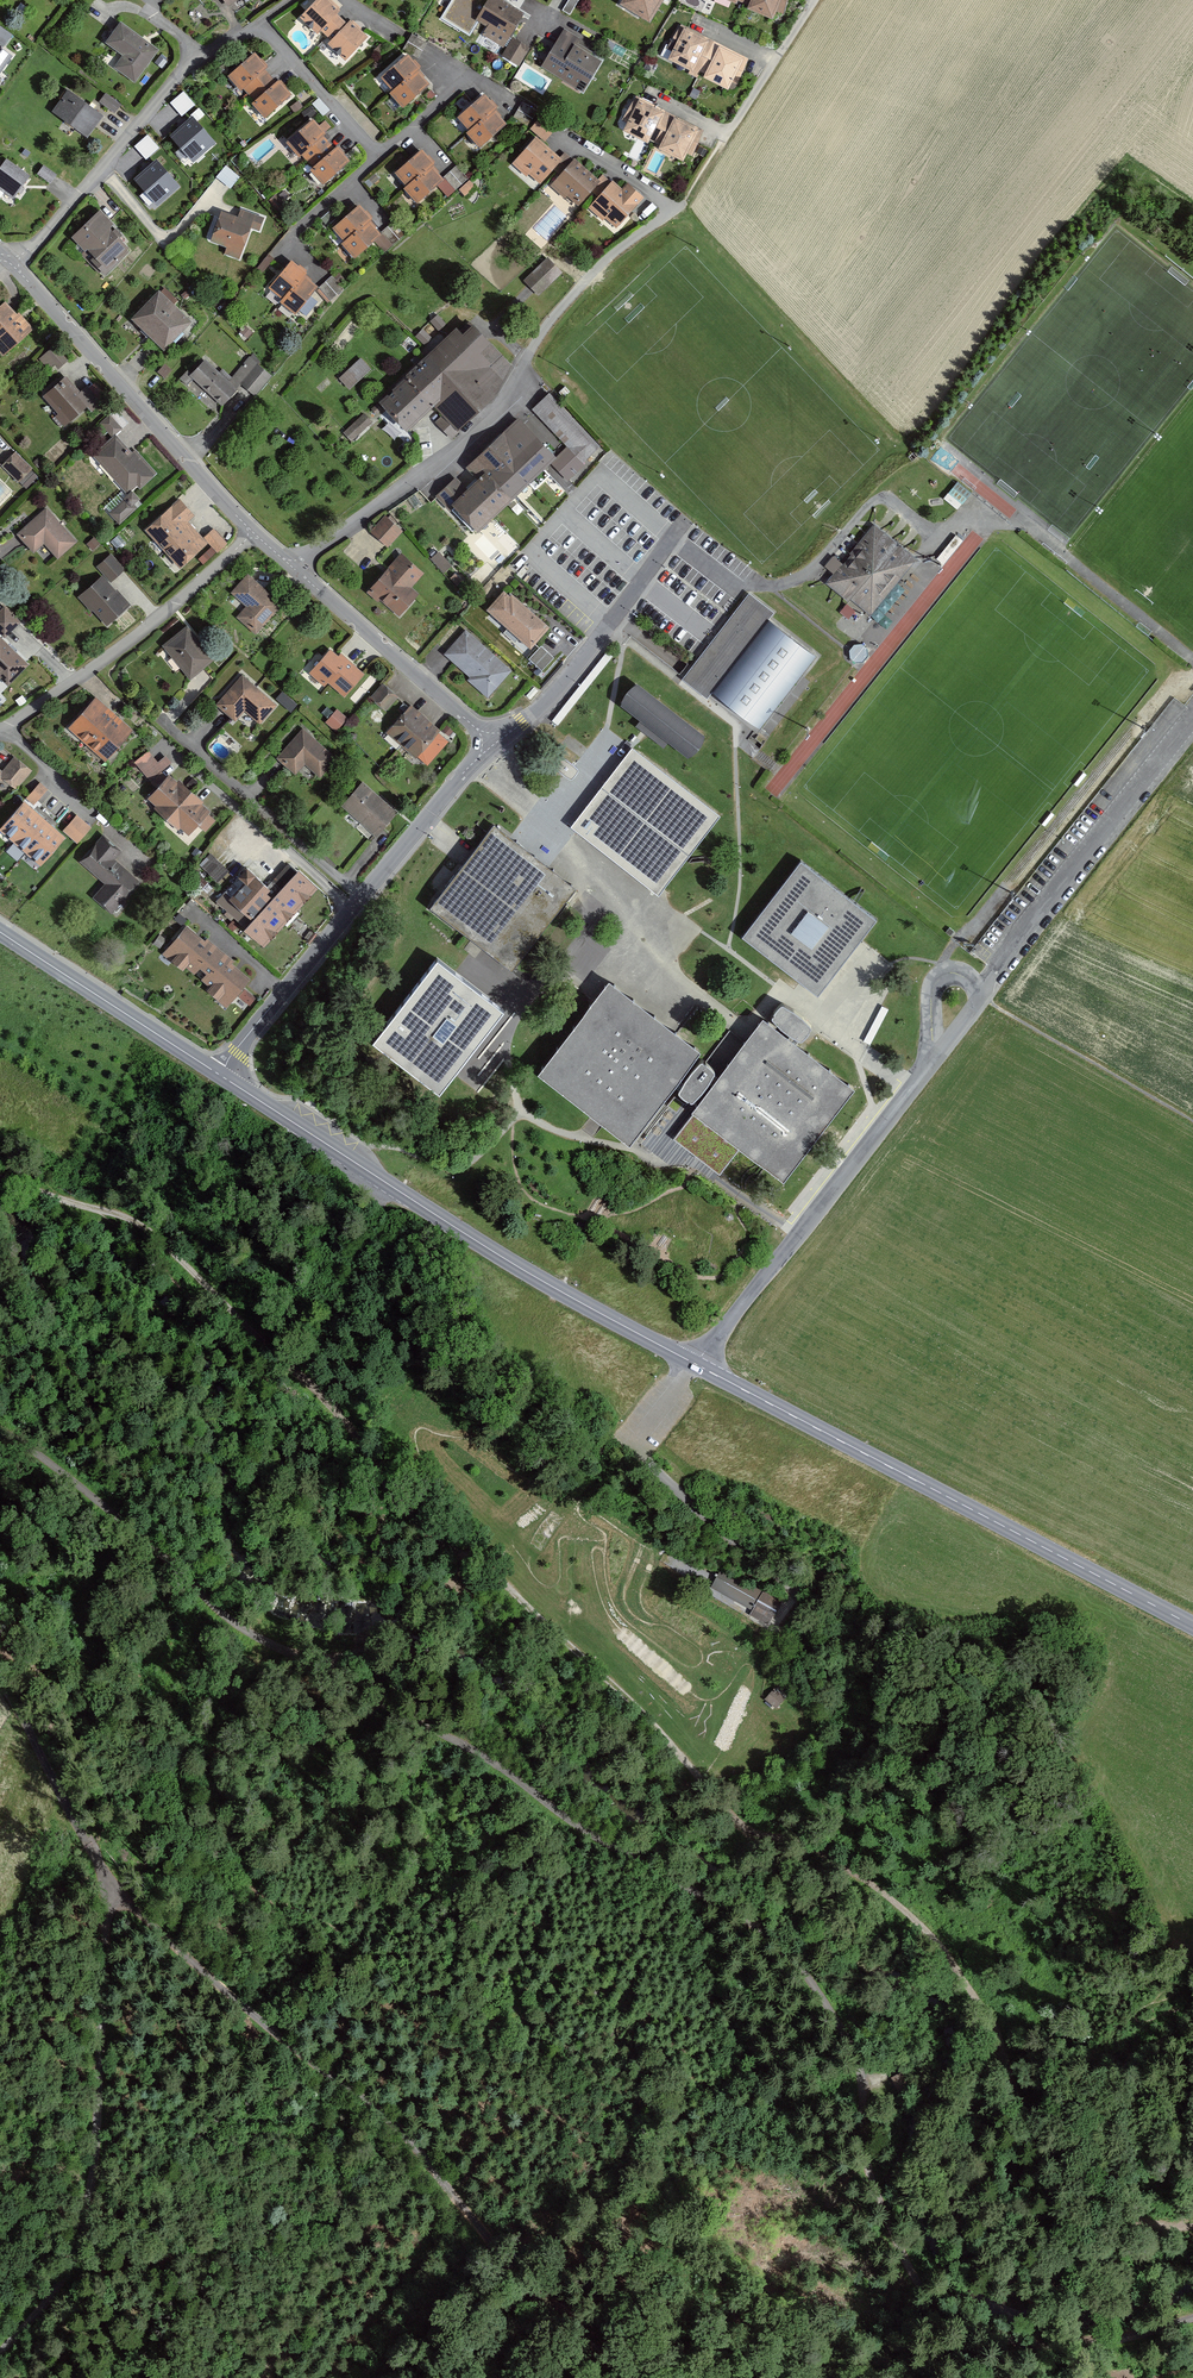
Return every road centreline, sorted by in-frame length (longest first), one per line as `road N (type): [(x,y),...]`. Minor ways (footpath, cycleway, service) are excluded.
road 1 (unclassified): [(1192,2318),(1074,2345),(1007,2342),(965,2323),(894,2244),(862,2149),(858,2063),(816,1986),(770,1935),(580,1829),(493,1762),(247,1630),(158,1550),(0,1432)]
road 2 (track): [(1086,2203),(1018,2103),(1004,2053),(952,1961),(878,1891),(802,1844),(742,1830),(619,1697),(460,1556)]
road 3 (residential): [(695,1364),(1192,726)]
road 4 (unclassified): [(637,2377),(540,2301),(386,2116),(312,2063),(110,1886)]
road 5 (residential): [(292,567),(426,474),(499,409),(528,354),(588,278),(670,214),(668,203),(548,124)]
road 6 (tertiary): [(695,1364),(1192,1623)]
road 7 (tertiary): [(219,1074),(503,1257),(695,1364)]
road 8 (unclassified): [(110,1886),(87,2206),(63,2275),(0,2350)]
road 9 (track): [(460,1556),(399,1514),(324,1402),(163,1239)]
road 10 (residential): [(253,533),(13,264)]
road 11 (residential): [(2,732),(158,618),(253,533)]
road 12 (residential): [(492,742),(548,700),(688,518)]
road 13 (residential): [(13,264),(193,56)]
road 14 (residential): [(158,716),(362,897)]
road 15 (residential): [(492,742),(292,567)]
road 16 (tertiary): [(0,932),(219,1074)]
road 17 (track): [(980,996),(1192,1121)]
road 18 (unclassified): [(0,1680),(110,1886)]
road 19 (residential): [(219,1074),(362,897)]
road 20 (residential): [(362,897),(492,742)]
road 21 (residential): [(258,24),(380,157)]
road 22 (track): [(163,1239),(112,1210),(0,1176)]
road 23 (residential): [(814,0),(727,133)]
road 24 (residential): [(2,732),(99,818)]

